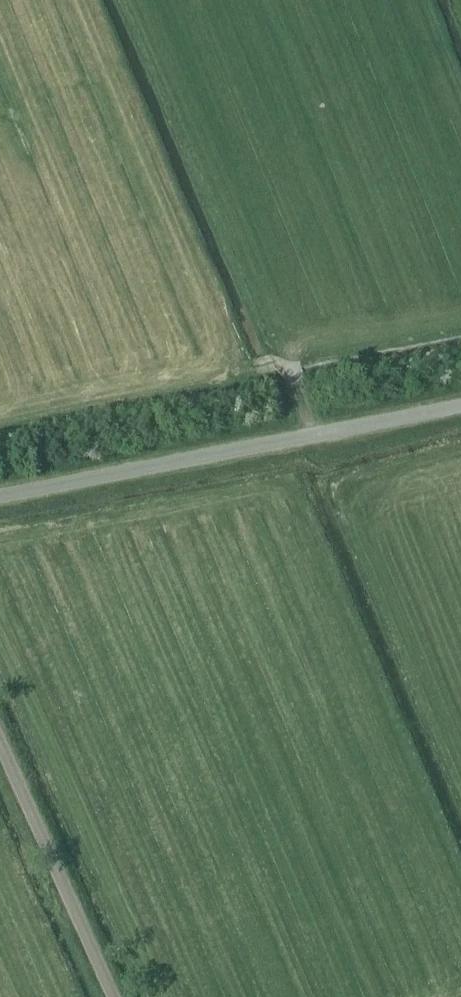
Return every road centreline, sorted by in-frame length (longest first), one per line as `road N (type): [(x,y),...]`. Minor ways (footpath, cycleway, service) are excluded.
road 1 (unclassified): [(0,493),(460,402)]
road 2 (unclassified): [(110,996),(0,749)]

